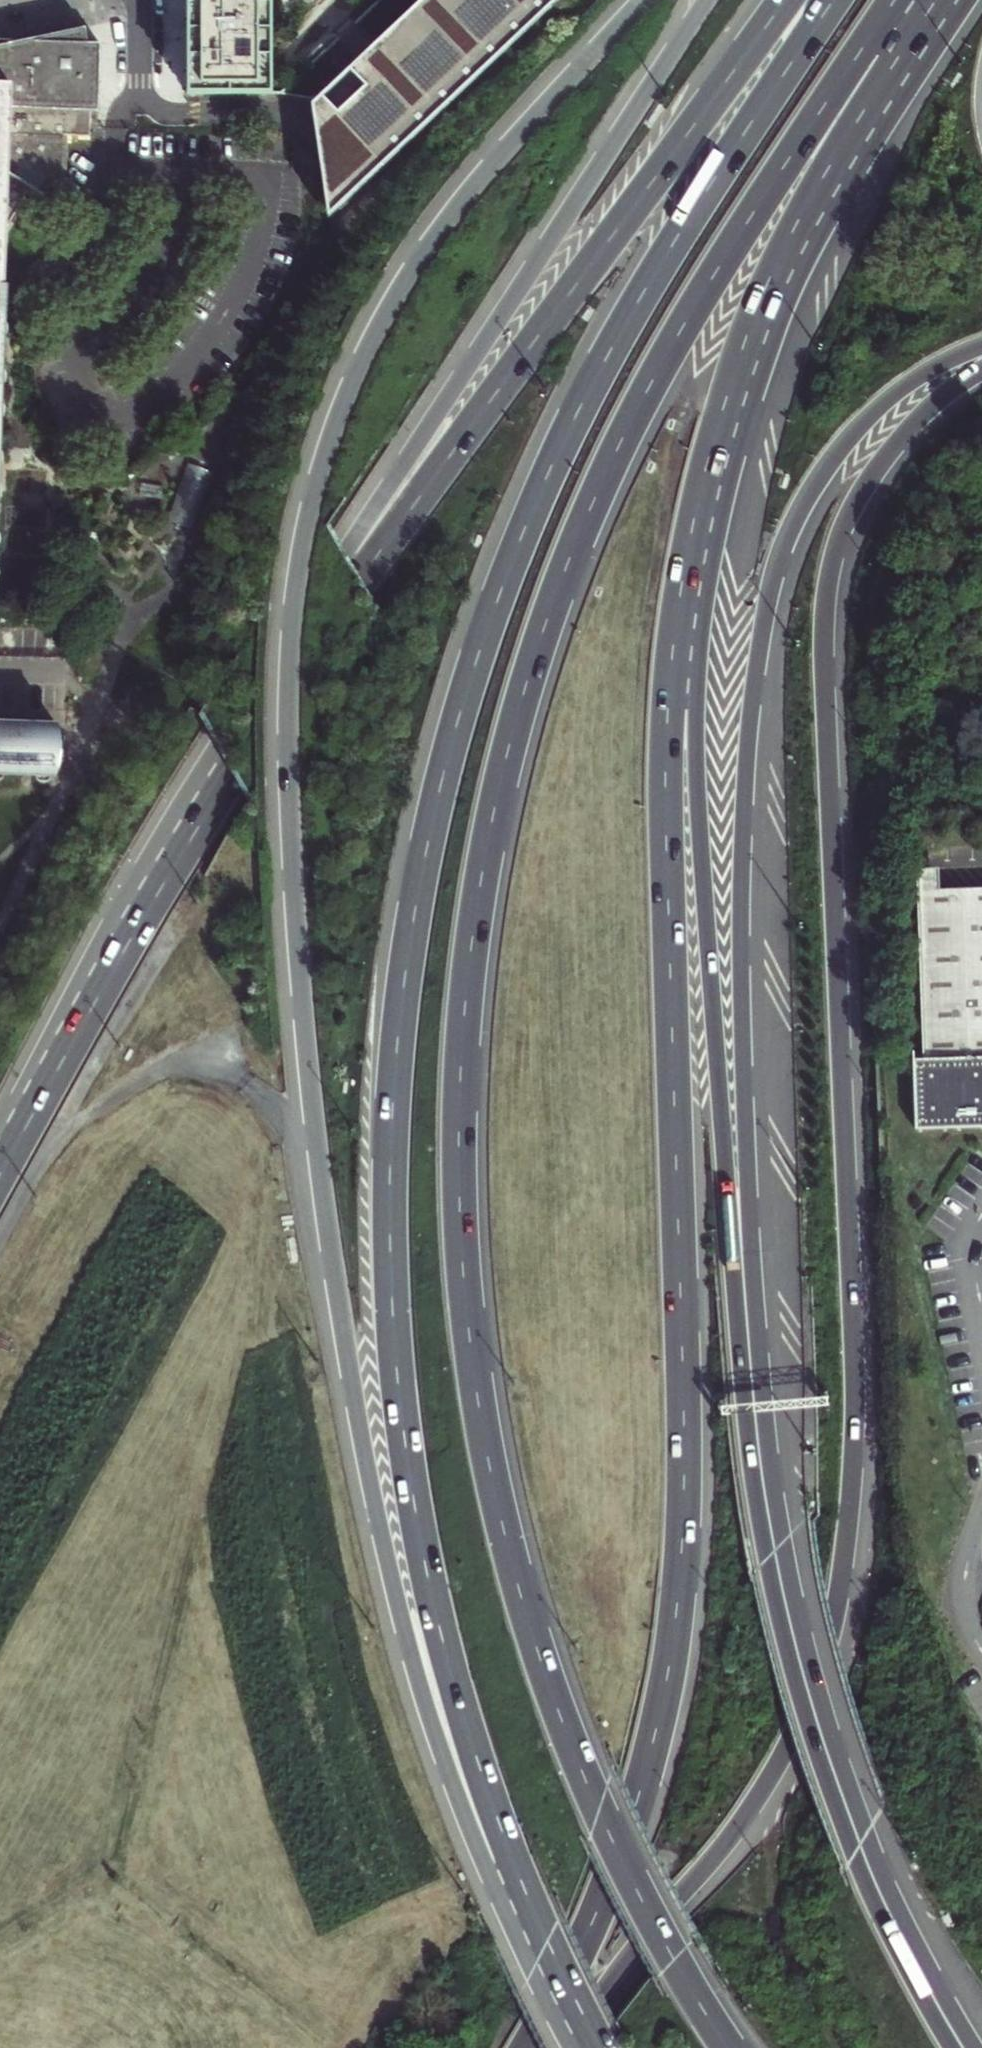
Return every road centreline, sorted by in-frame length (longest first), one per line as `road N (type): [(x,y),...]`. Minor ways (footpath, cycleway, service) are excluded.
road 1 (trunk): [(728,2047),(595,1807),(507,1548),(461,1256),(467,992),(518,715),(587,516),(706,288),(899,0)]
road 2 (trunk): [(529,2047),(597,1911),(640,1789),(679,1580),(685,1444),(668,788),(673,658),(691,527),(731,385),(781,260),(936,0)]
road 3 (trunk): [(643,0),(461,202),(377,330),(326,451),(289,651),(292,862),(308,1059),(368,1474),(409,1648),(451,1779),(492,1872),(543,1951)]
road 4 (trunk): [(835,0),(634,305),(565,437),(481,643),(440,784),(412,917),(390,1165),(402,1415),(446,1654),(543,1951)]
road 5 (trunk): [(562,2047),(637,1940),(761,1804),(801,1733),(839,1634),(851,1565),(855,1451),(825,620),(844,529),(874,475),(937,402),(981,369)]
road 6 (trunk): [(773,1545),(735,1307),(719,1108),(696,803),(702,662),(733,484),(790,307),(855,180),(966,0)]
road 7 (motorway): [(784,0),(363,577),(170,873),(0,1179)]
road 8 (motorway): [(707,0),(176,813),(0,1164)]
road 9 (trunk): [(773,1545),(756,1361),(746,1058),(747,819),(764,639),(792,532),(829,463),(880,407),(981,345)]
road 10 (trunk): [(971,2047),(925,1977),(862,1844),(810,1696),(773,1545)]

